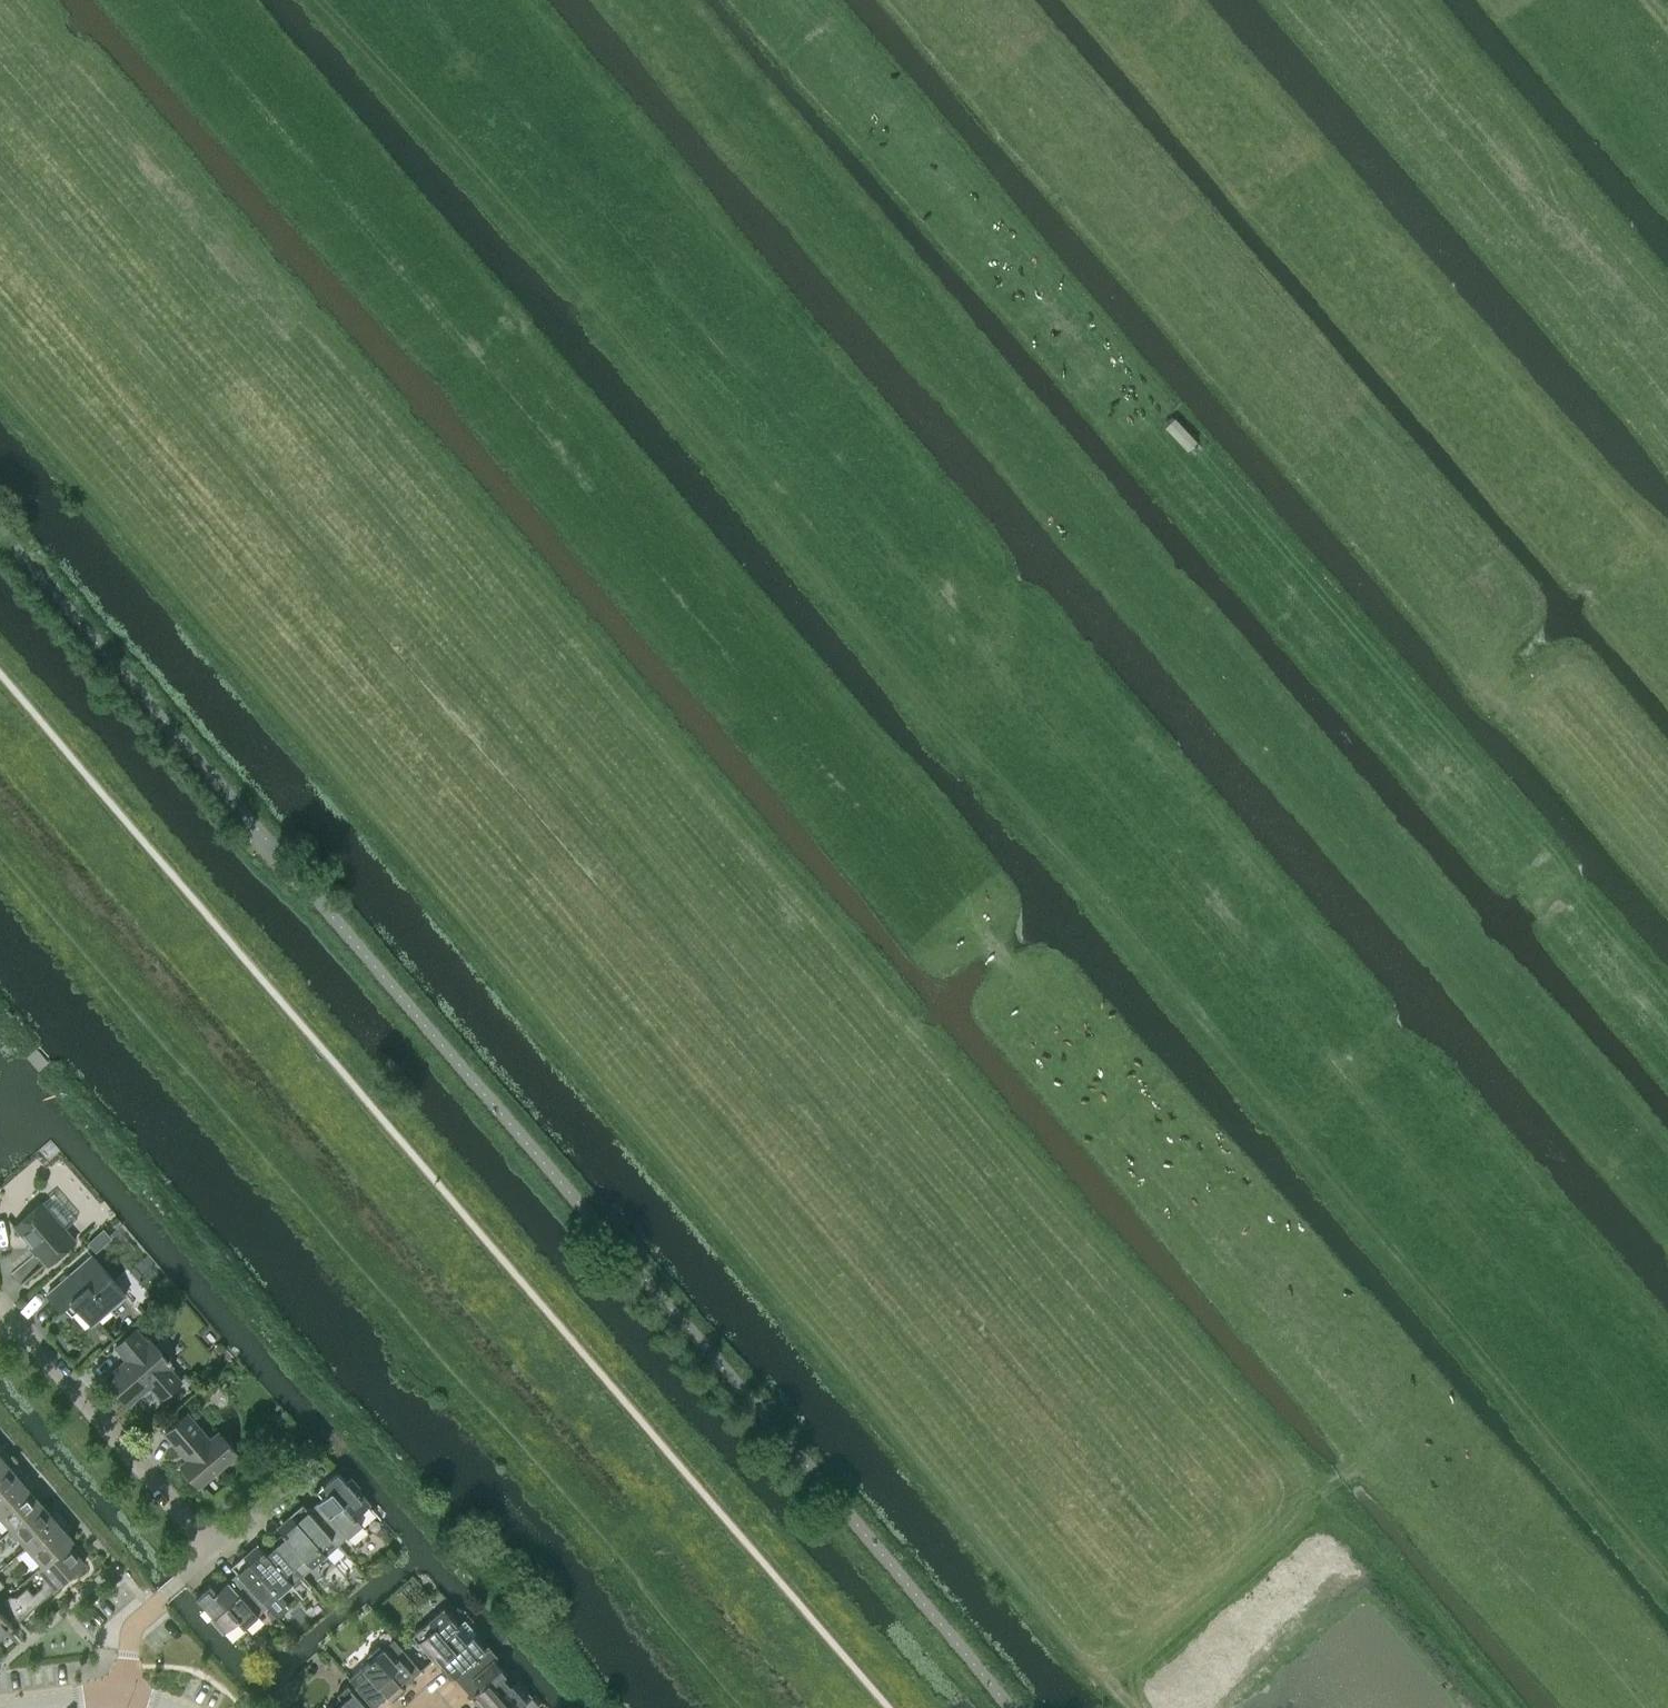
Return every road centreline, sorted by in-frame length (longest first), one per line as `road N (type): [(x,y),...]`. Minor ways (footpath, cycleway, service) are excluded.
road 1 (residential): [(210,1548),(5,1312),(0,1316)]
road 2 (residential): [(114,1694),(122,1624),(210,1548)]
road 3 (residential): [(210,1548),(321,1455)]

